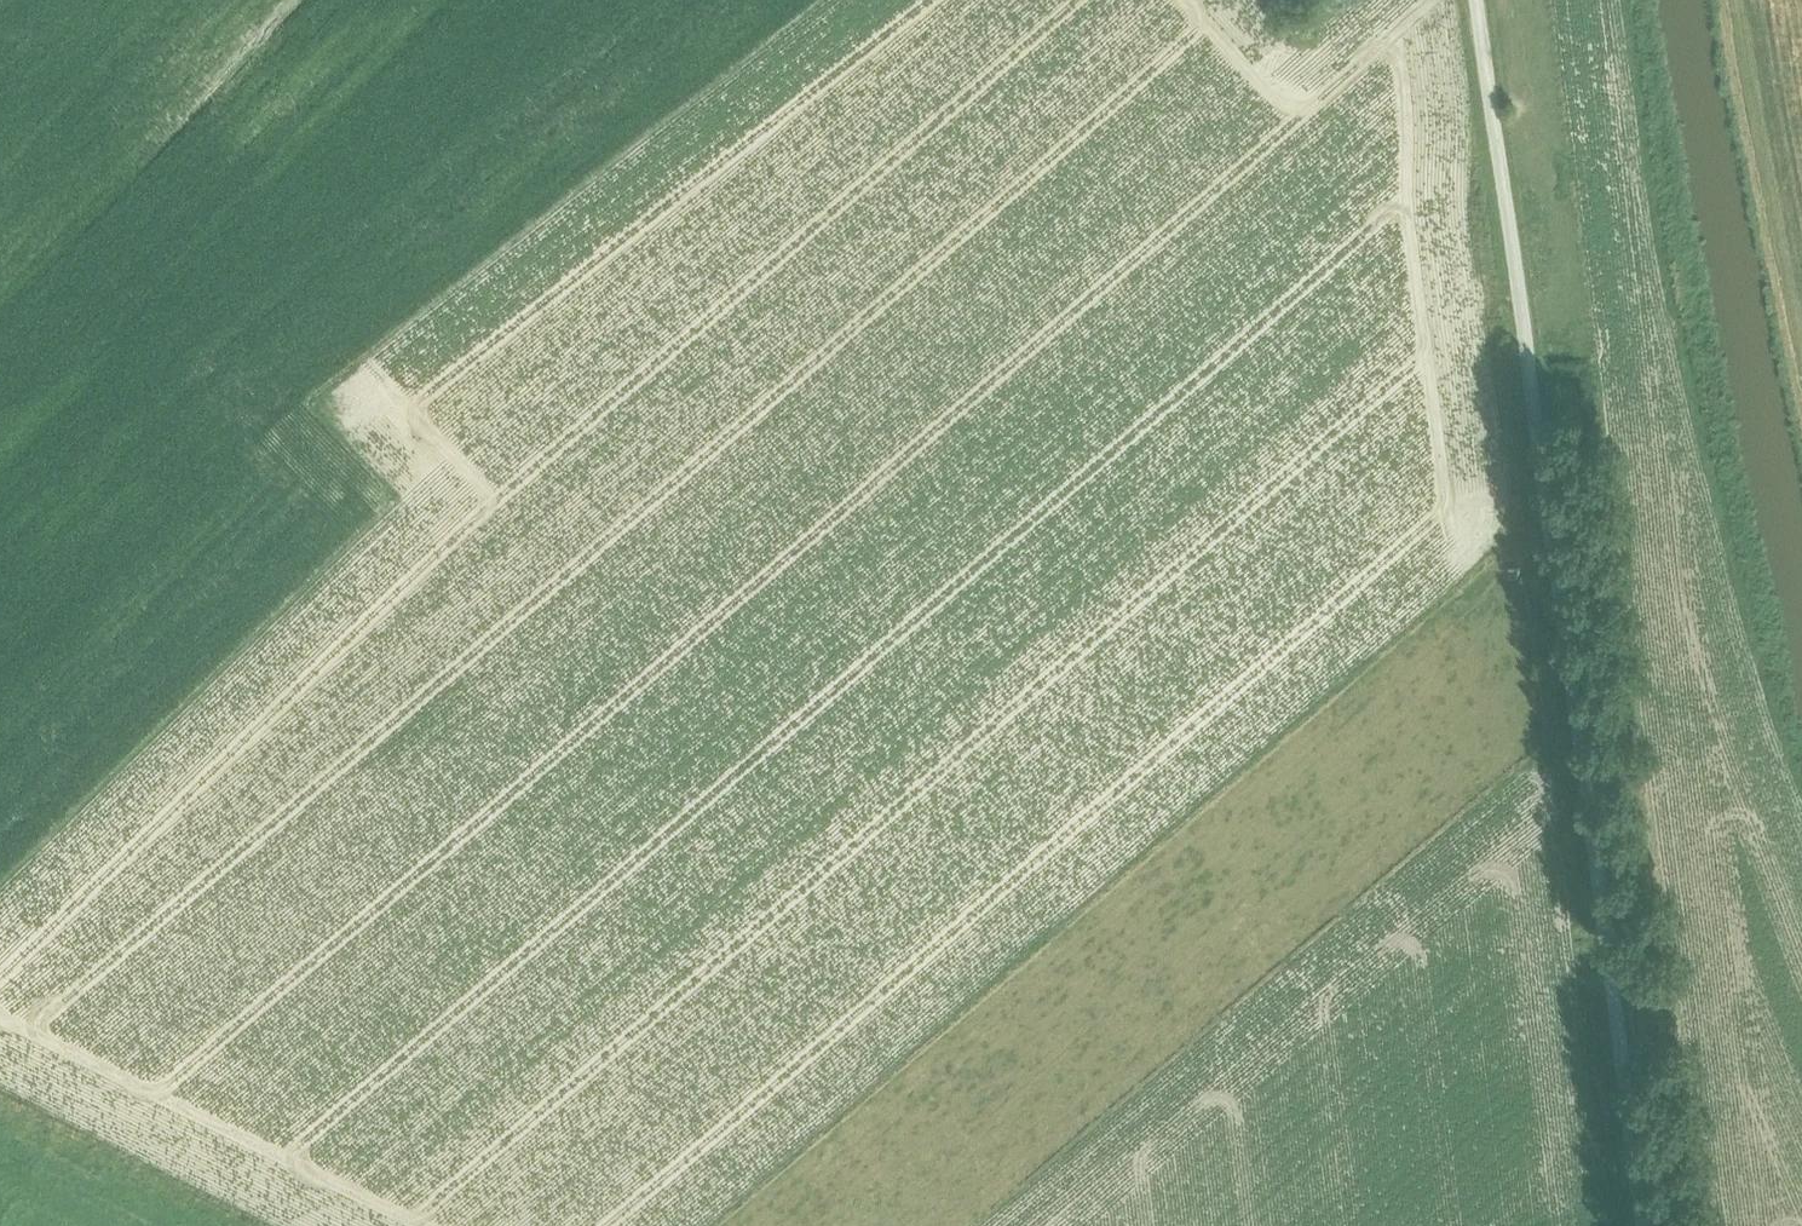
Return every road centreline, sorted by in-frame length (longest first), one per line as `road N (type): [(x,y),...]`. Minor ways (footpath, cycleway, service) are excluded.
road 1 (unclassified): [(1478,0),(1645,1225)]

